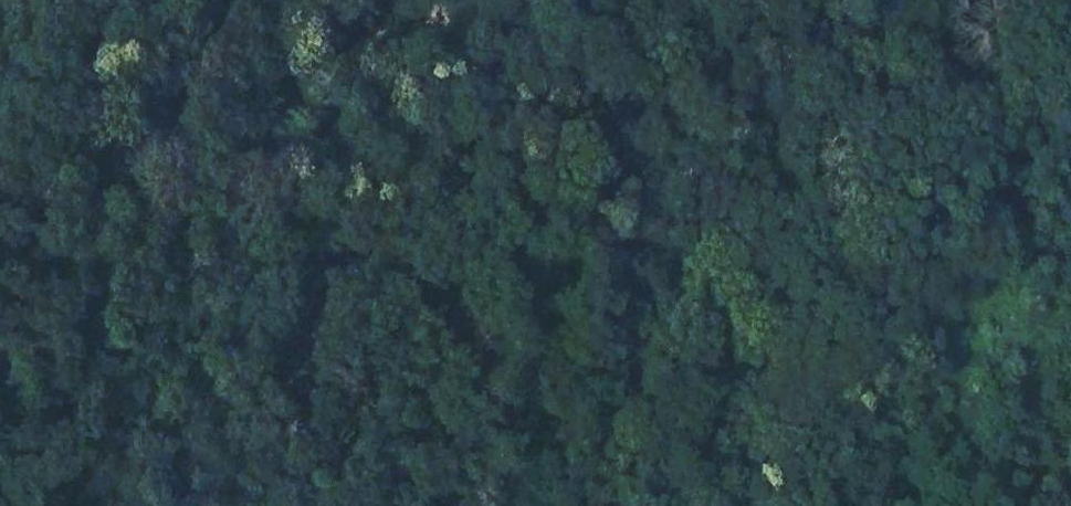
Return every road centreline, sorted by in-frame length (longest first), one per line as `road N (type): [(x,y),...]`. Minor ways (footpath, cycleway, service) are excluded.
road 1 (track): [(837,0),(572,445),(548,505)]
road 2 (track): [(229,505),(79,303),(0,242)]

